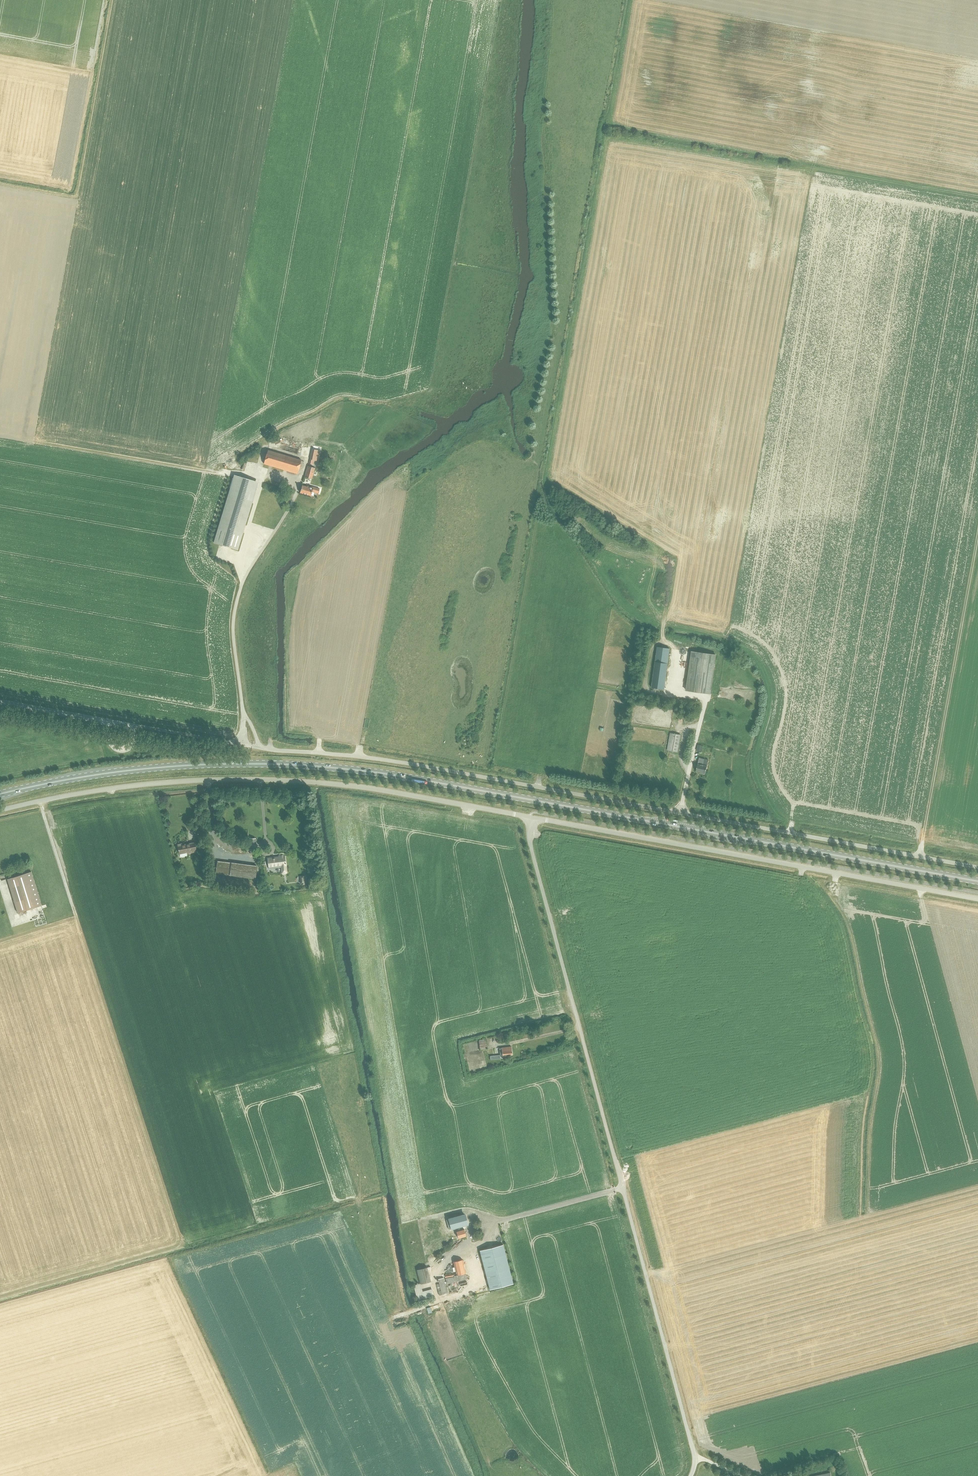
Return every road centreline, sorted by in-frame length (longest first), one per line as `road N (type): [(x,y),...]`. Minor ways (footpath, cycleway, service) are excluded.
road 1 (primary): [(977,881),(321,766),(183,765),(0,794)]
road 2 (unclassified): [(259,747),(423,766),(977,867)]
road 3 (unclassified): [(690,1475),(696,1458),(530,818)]
road 4 (unclassified): [(0,811),(101,790),(259,780),(366,788),(530,818)]
road 5 (unclassified): [(530,818),(977,899)]

